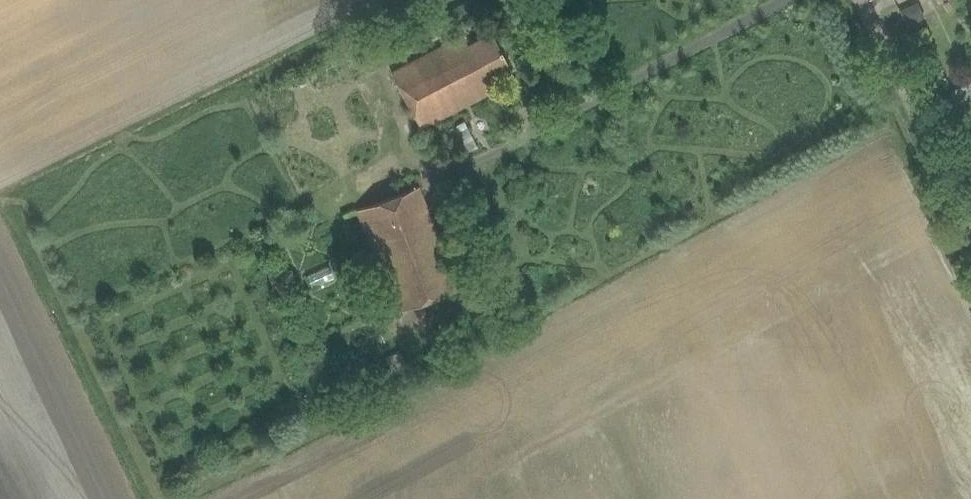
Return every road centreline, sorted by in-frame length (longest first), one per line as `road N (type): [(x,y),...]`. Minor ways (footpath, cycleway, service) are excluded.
road 1 (unclassified): [(970,235),(858,0)]

